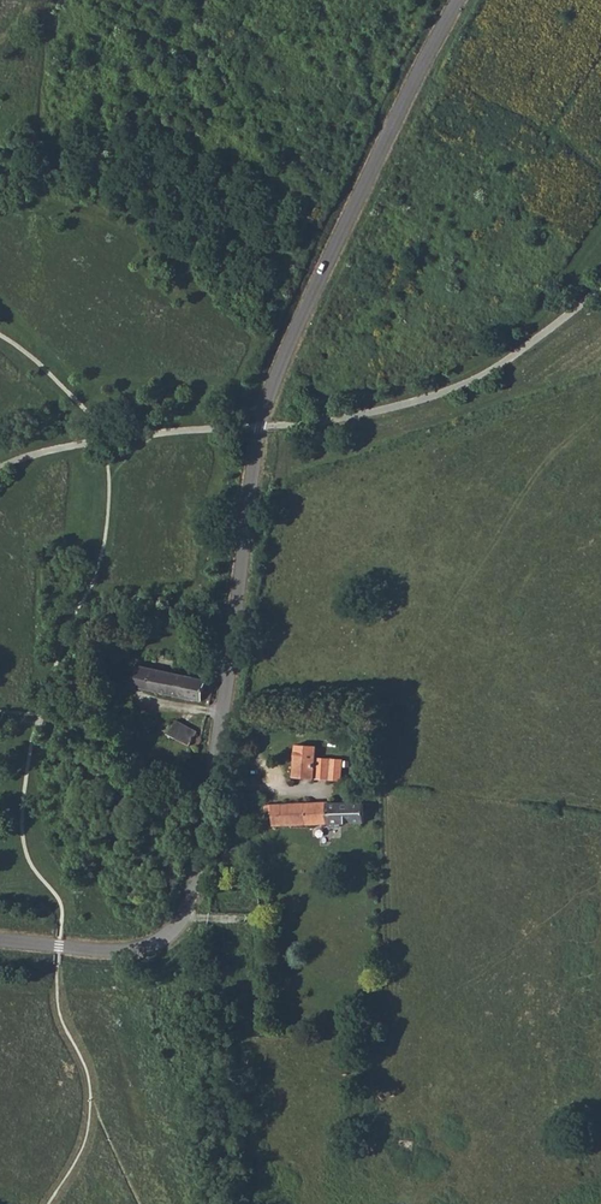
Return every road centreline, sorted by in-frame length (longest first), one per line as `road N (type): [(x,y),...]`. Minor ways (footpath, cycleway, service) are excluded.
road 1 (unclassified): [(461,0),(423,63),(270,388),(184,914),(144,949),(0,939)]

